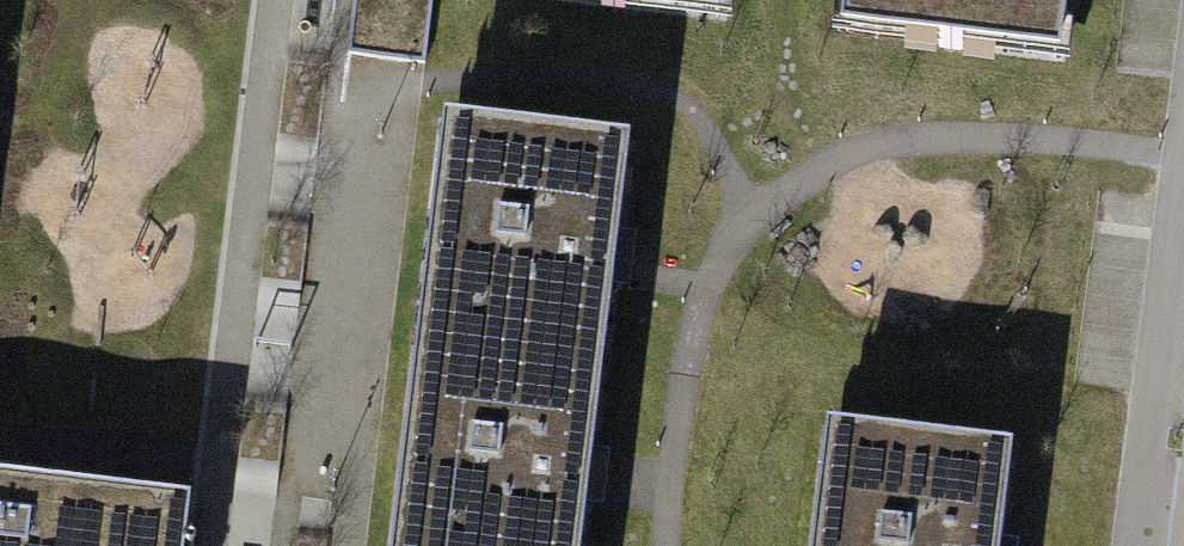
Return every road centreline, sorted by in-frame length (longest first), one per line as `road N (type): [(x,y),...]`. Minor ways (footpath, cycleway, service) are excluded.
road 1 (residential): [(1183,145),(1131,545)]

